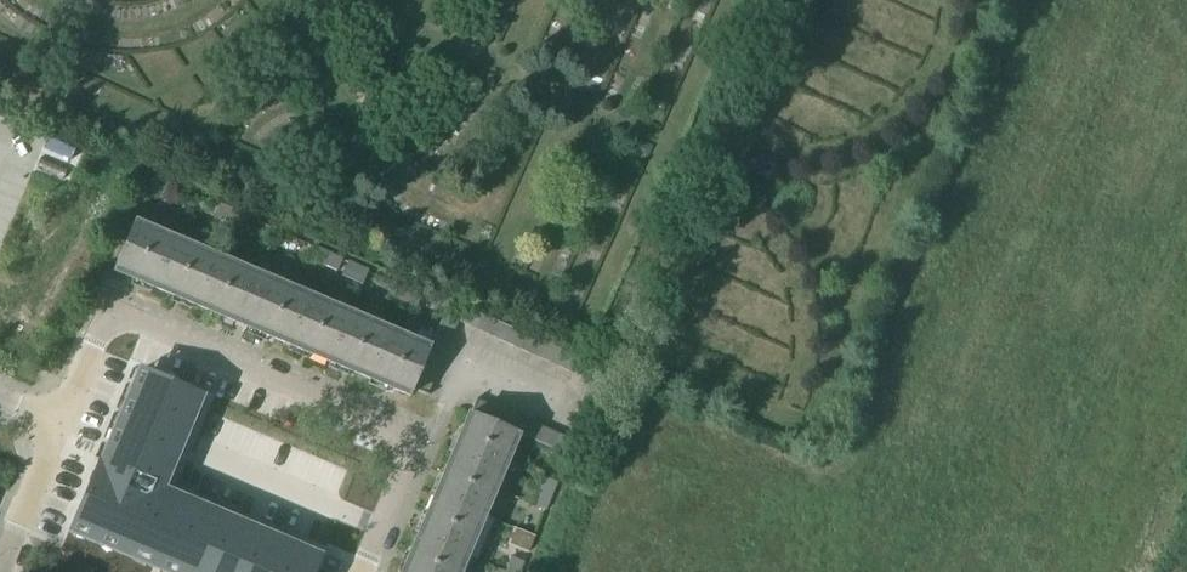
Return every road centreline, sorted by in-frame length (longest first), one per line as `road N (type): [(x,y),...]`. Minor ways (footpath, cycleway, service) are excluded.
road 1 (residential): [(364,571),(420,439),(105,306),(59,423)]
road 2 (residential): [(0,567),(59,423)]

